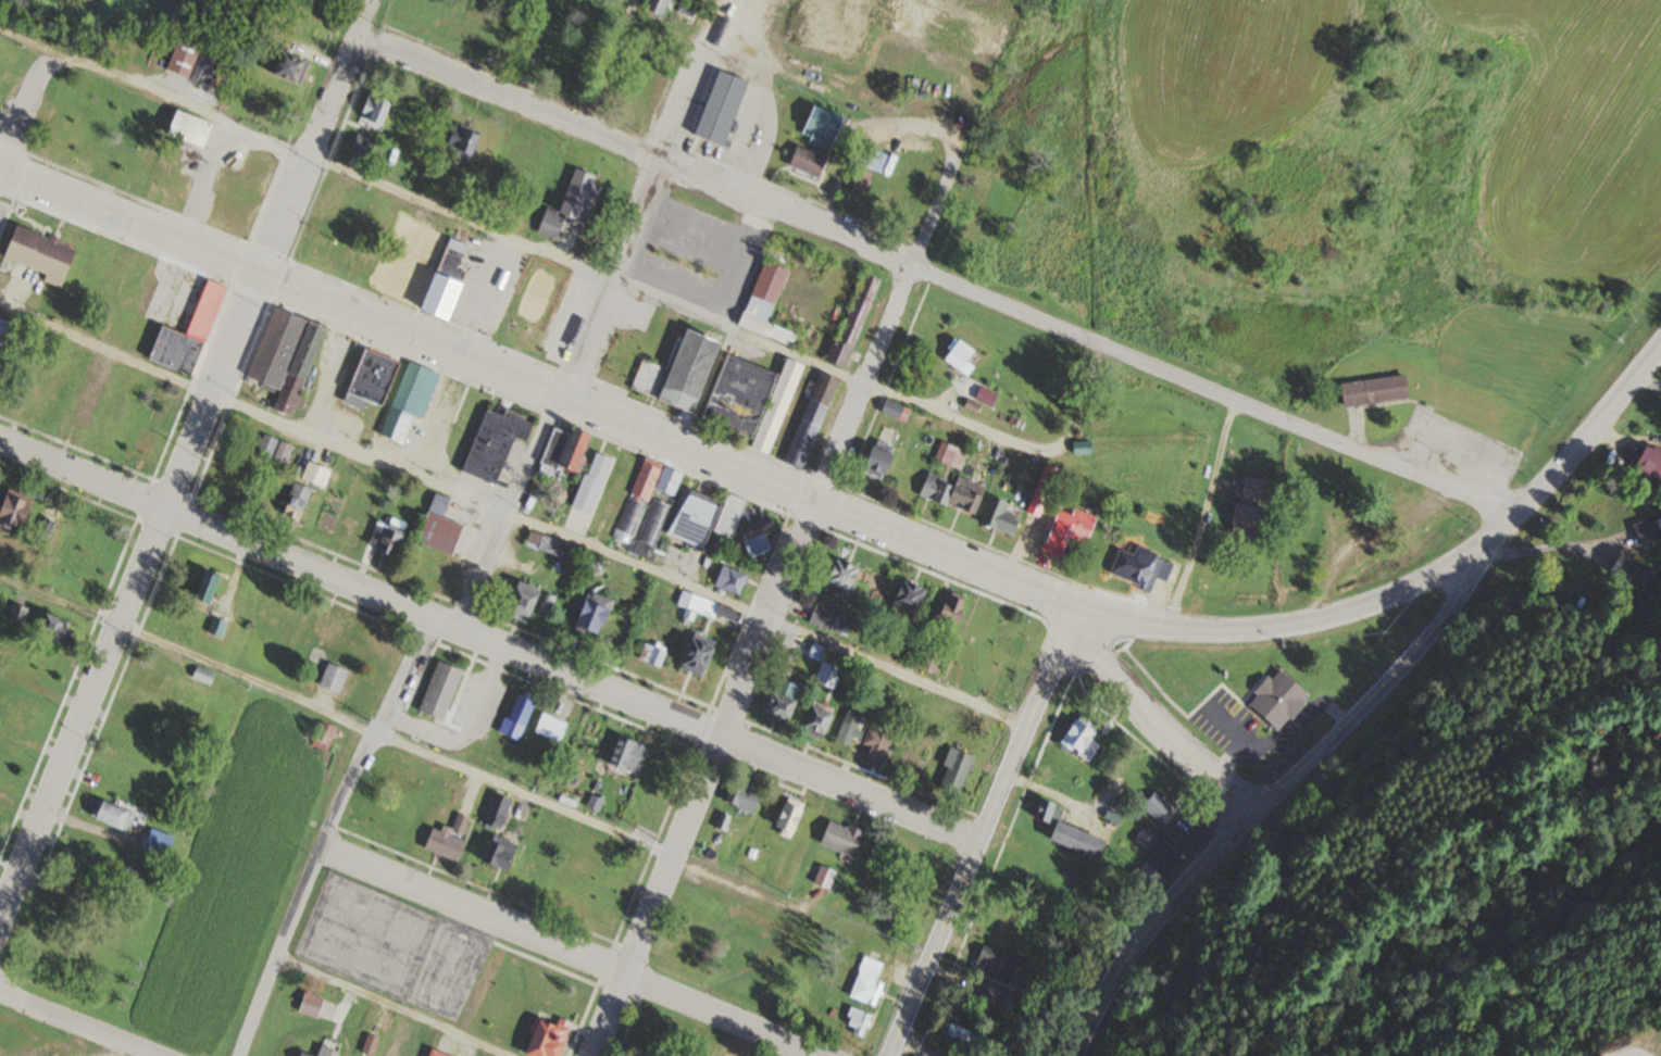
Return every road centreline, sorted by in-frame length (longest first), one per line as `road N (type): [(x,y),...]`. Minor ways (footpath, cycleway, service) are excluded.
road 1 (primary): [(1261,810),(1146,720),(1072,611),(0,171)]
road 2 (residential): [(0,919),(372,0)]
road 3 (primary): [(1072,611),(1162,628),(1264,629),(1389,596),(1489,541),(1660,345)]
road 4 (residential): [(459,629),(727,0)]
road 5 (residential): [(1513,514),(1121,359),(909,263)]
road 6 (residential): [(909,263),(359,32)]
road 7 (residential): [(591,1055),(811,502)]
road 8 (residential): [(973,842),(435,620)]
road 9 (residential): [(810,1055),(324,850)]
road 10 (primary): [(884,1055),(1072,611)]
road 11 (residential): [(243,1055),(324,850),(435,620)]
road 12 (residential): [(435,620),(0,443)]
road 13 (residential): [(811,502),(949,165)]
road 14 (primary): [(1261,810),(1440,630),(1489,541)]
road 15 (primary): [(1071,1055),(1129,951),(1261,810)]
road 16 (residential): [(159,1055),(0,992)]

